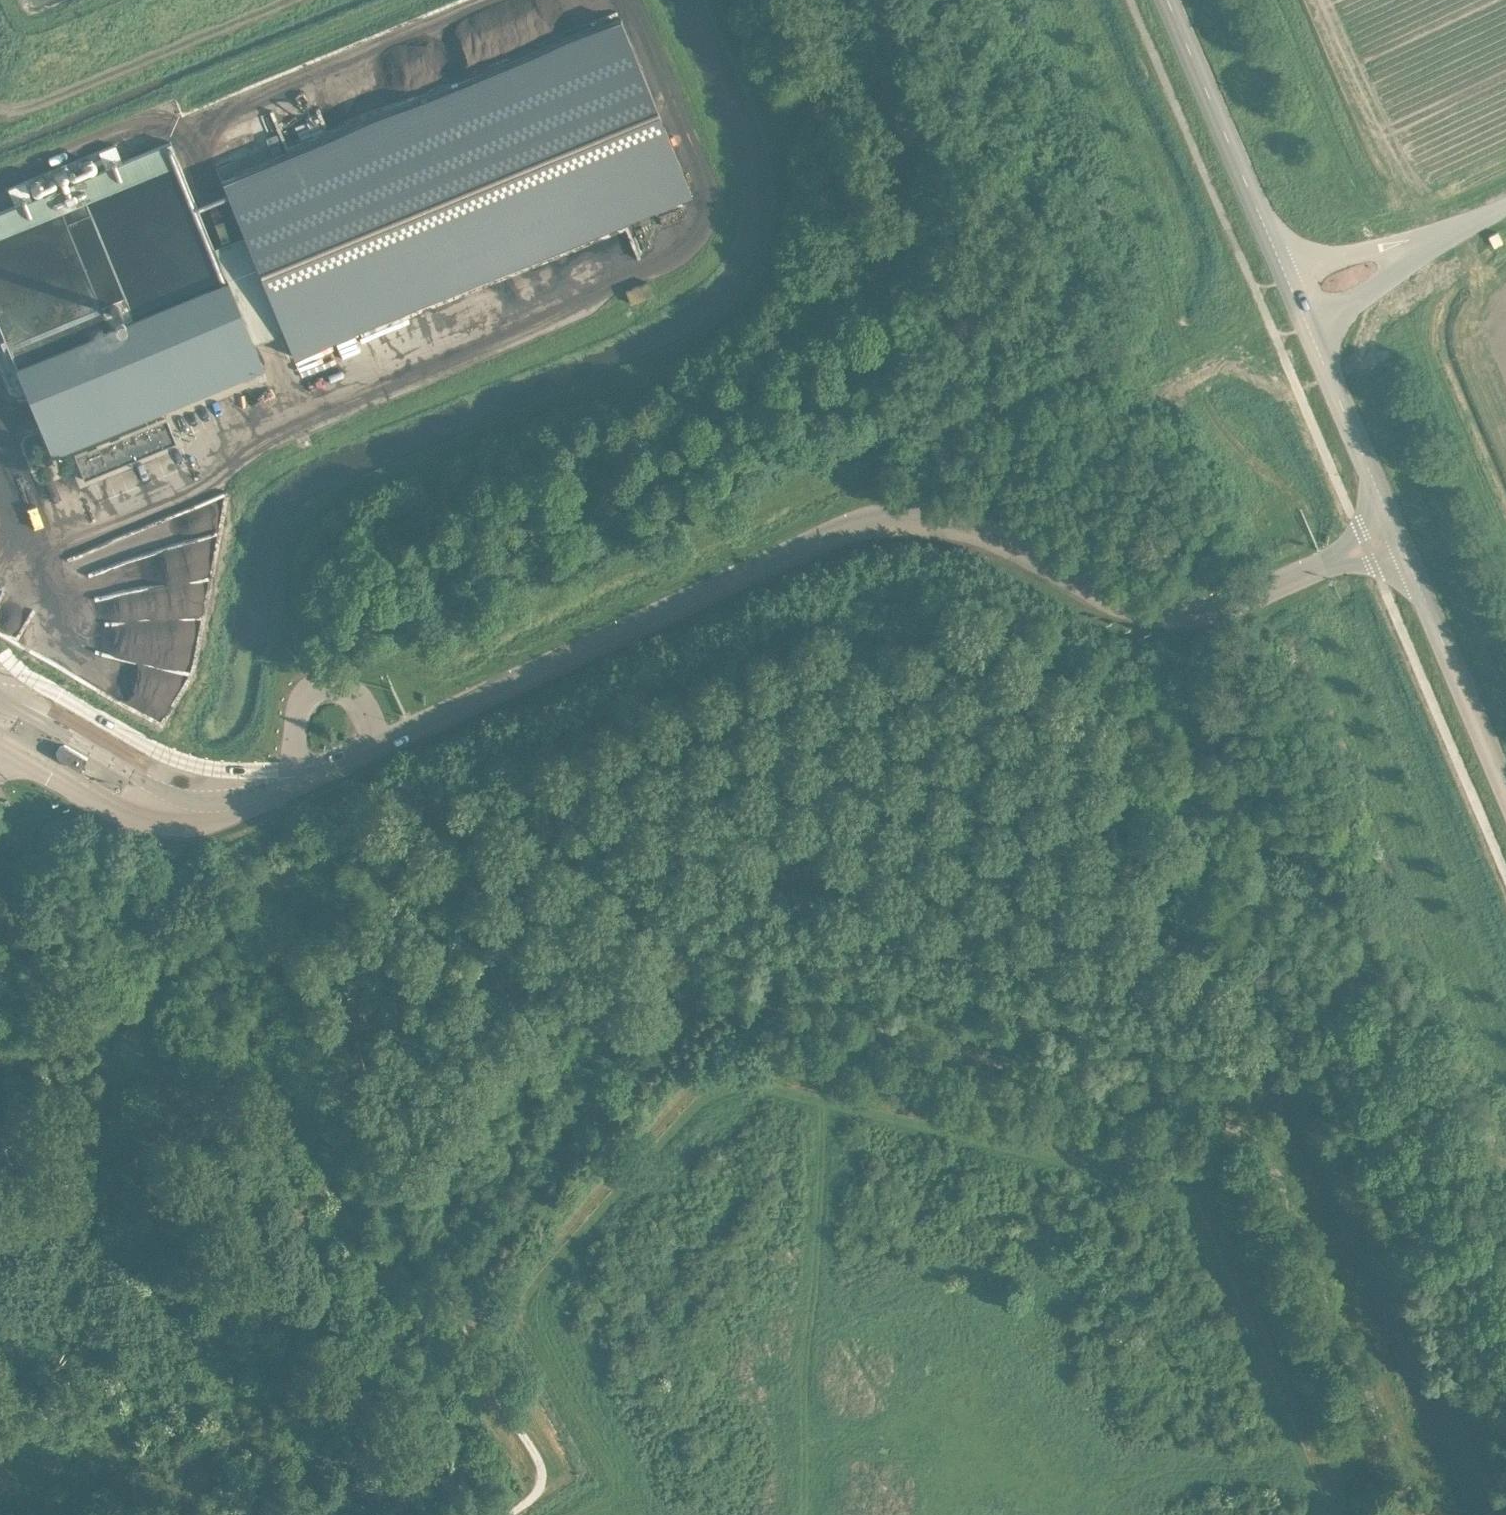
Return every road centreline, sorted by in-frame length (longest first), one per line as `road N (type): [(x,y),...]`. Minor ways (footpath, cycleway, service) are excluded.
road 1 (tertiary): [(1286,278),(1167,0)]
road 2 (tertiary): [(1387,515),(1306,325)]
road 3 (tertiary): [(1438,633),(1505,788)]
road 4 (unclassified): [(1387,515),(1324,565),(1374,565),(1404,554)]
road 5 (unclassified): [(1306,325),(1351,302),(1414,248)]
road 6 (unclassified): [(1414,248),(1326,260),(1286,278)]

